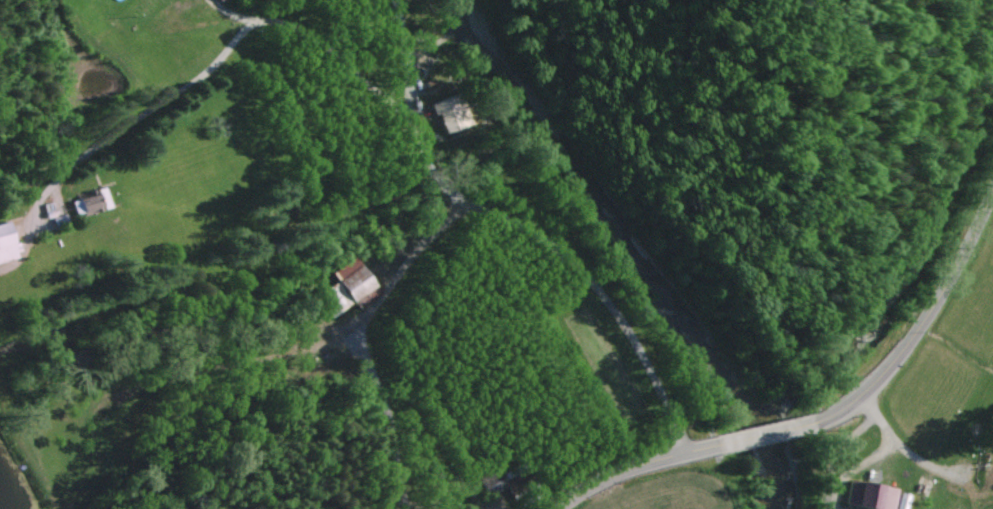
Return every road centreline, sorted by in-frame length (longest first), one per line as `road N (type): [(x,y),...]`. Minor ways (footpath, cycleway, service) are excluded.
road 1 (secondary): [(553,508),(623,471),(814,427),(840,413),(914,340),(992,188)]
road 2 (residential): [(689,452),(679,413),(642,342),(601,285),(542,240),(453,202),(432,172),(401,0)]
road 3 (residential): [(418,116),(385,103),(293,29),(217,25)]

